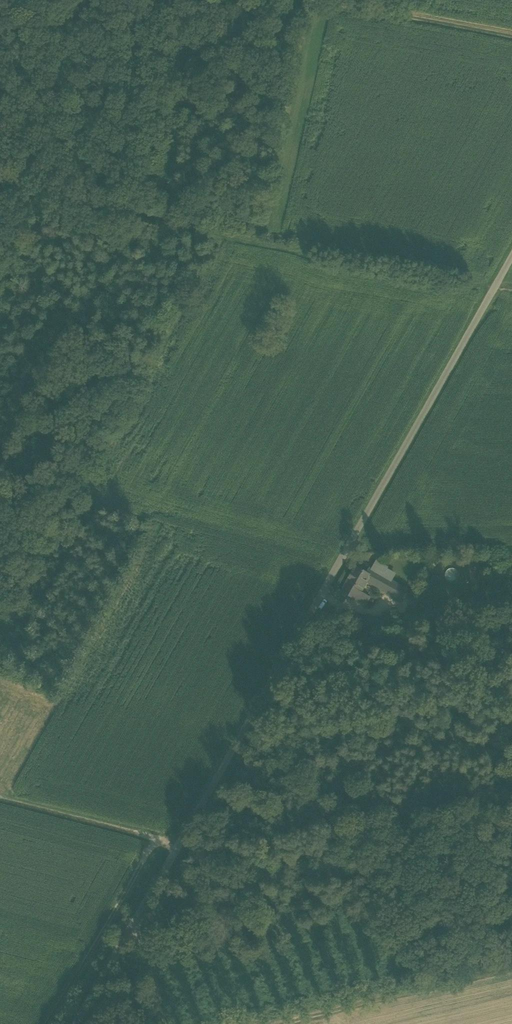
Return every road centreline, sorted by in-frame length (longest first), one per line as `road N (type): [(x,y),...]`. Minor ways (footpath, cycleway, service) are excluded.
road 1 (unclassified): [(79,1023),(511,255)]
road 2 (track): [(272,1023),(511,967)]
road 3 (track): [(158,838),(46,1023)]
road 4 (track): [(511,36),(319,0)]
road 5 (track): [(178,845),(0,798)]

